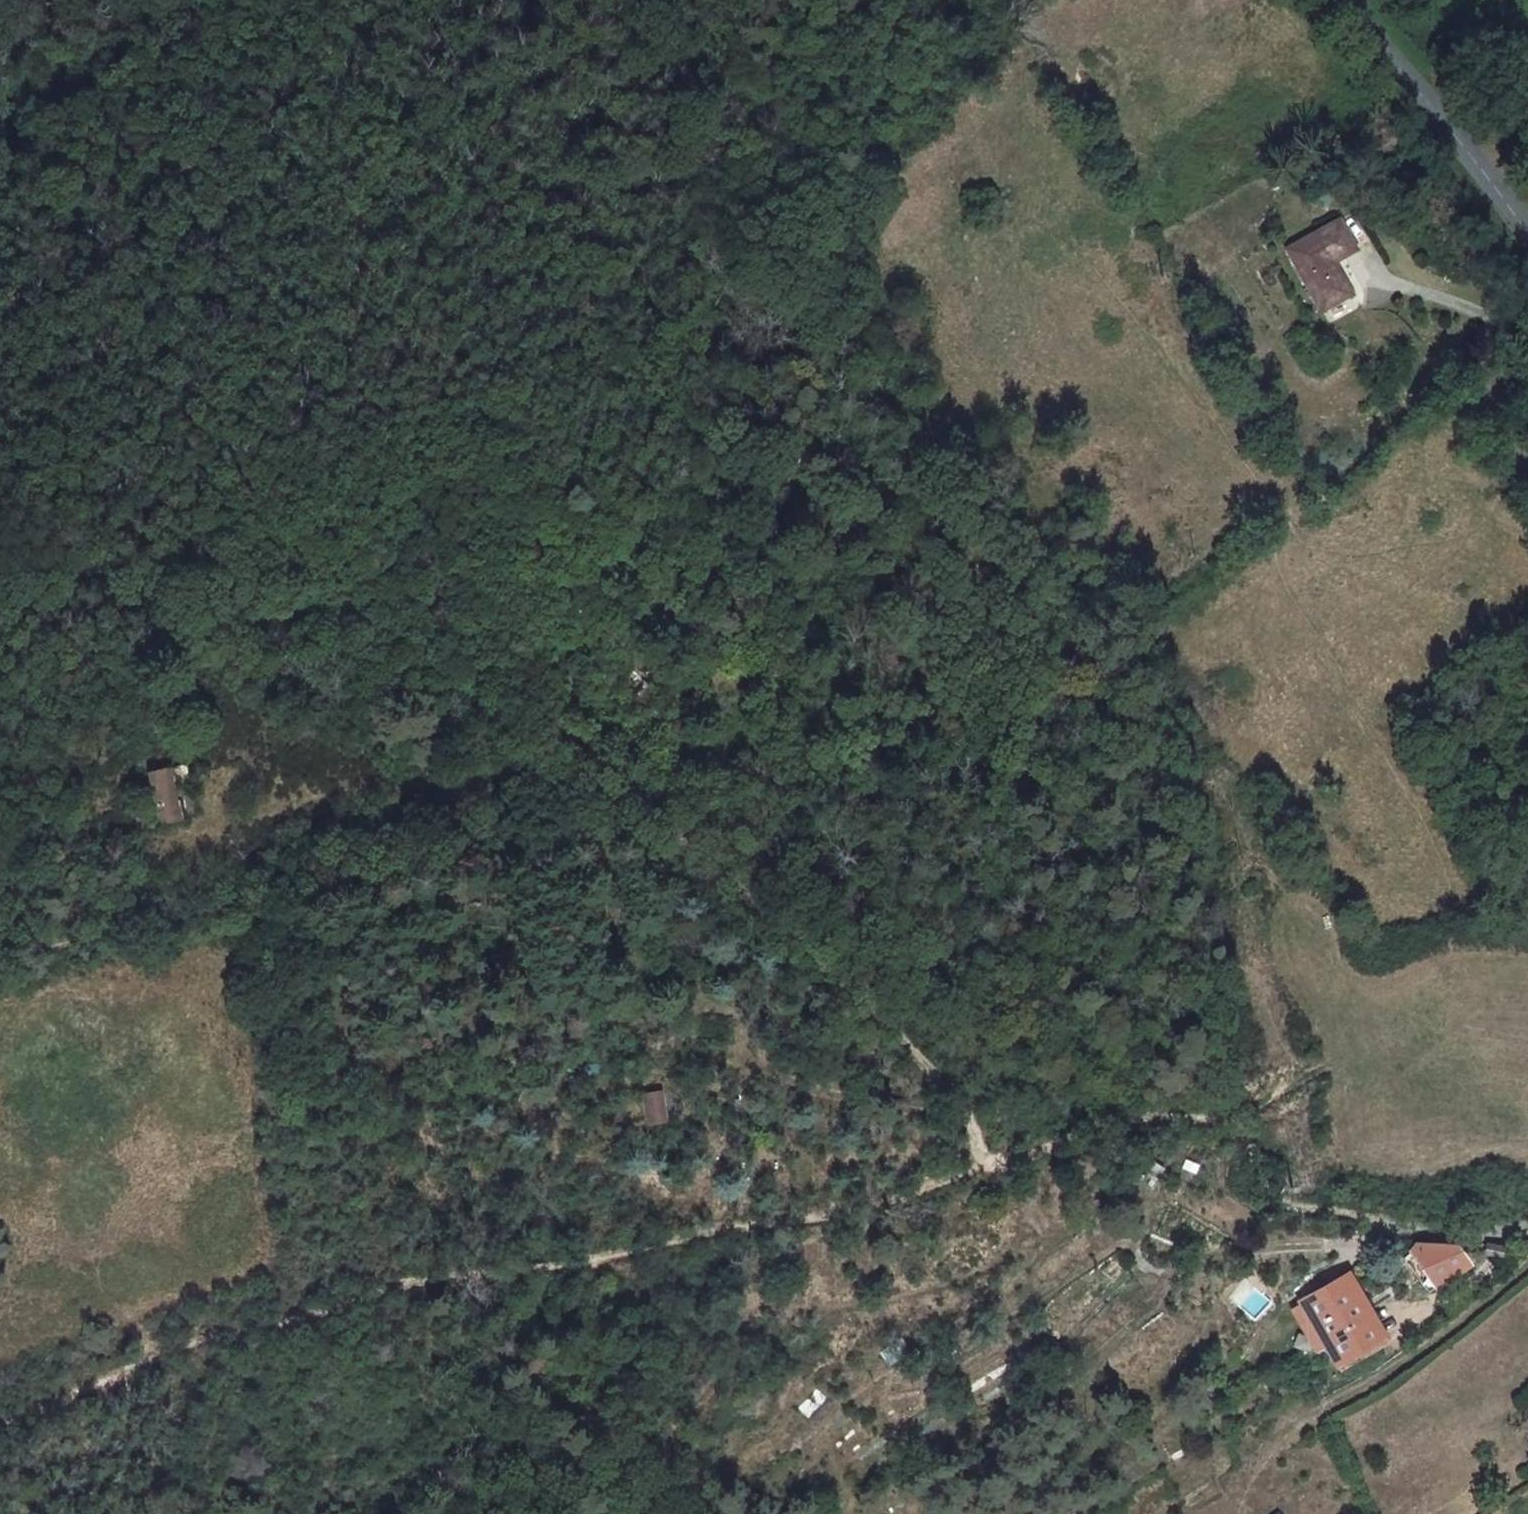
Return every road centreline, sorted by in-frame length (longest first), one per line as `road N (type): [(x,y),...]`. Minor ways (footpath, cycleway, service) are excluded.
road 1 (track): [(1305,1208),(1217,1149),(1145,1130),(920,1189),(281,1318),(128,1364),(0,1429)]
road 2 (tertiary): [(1527,253),(1357,0)]
road 3 (residential): [(1527,1230),(1477,1236),(1305,1208)]

